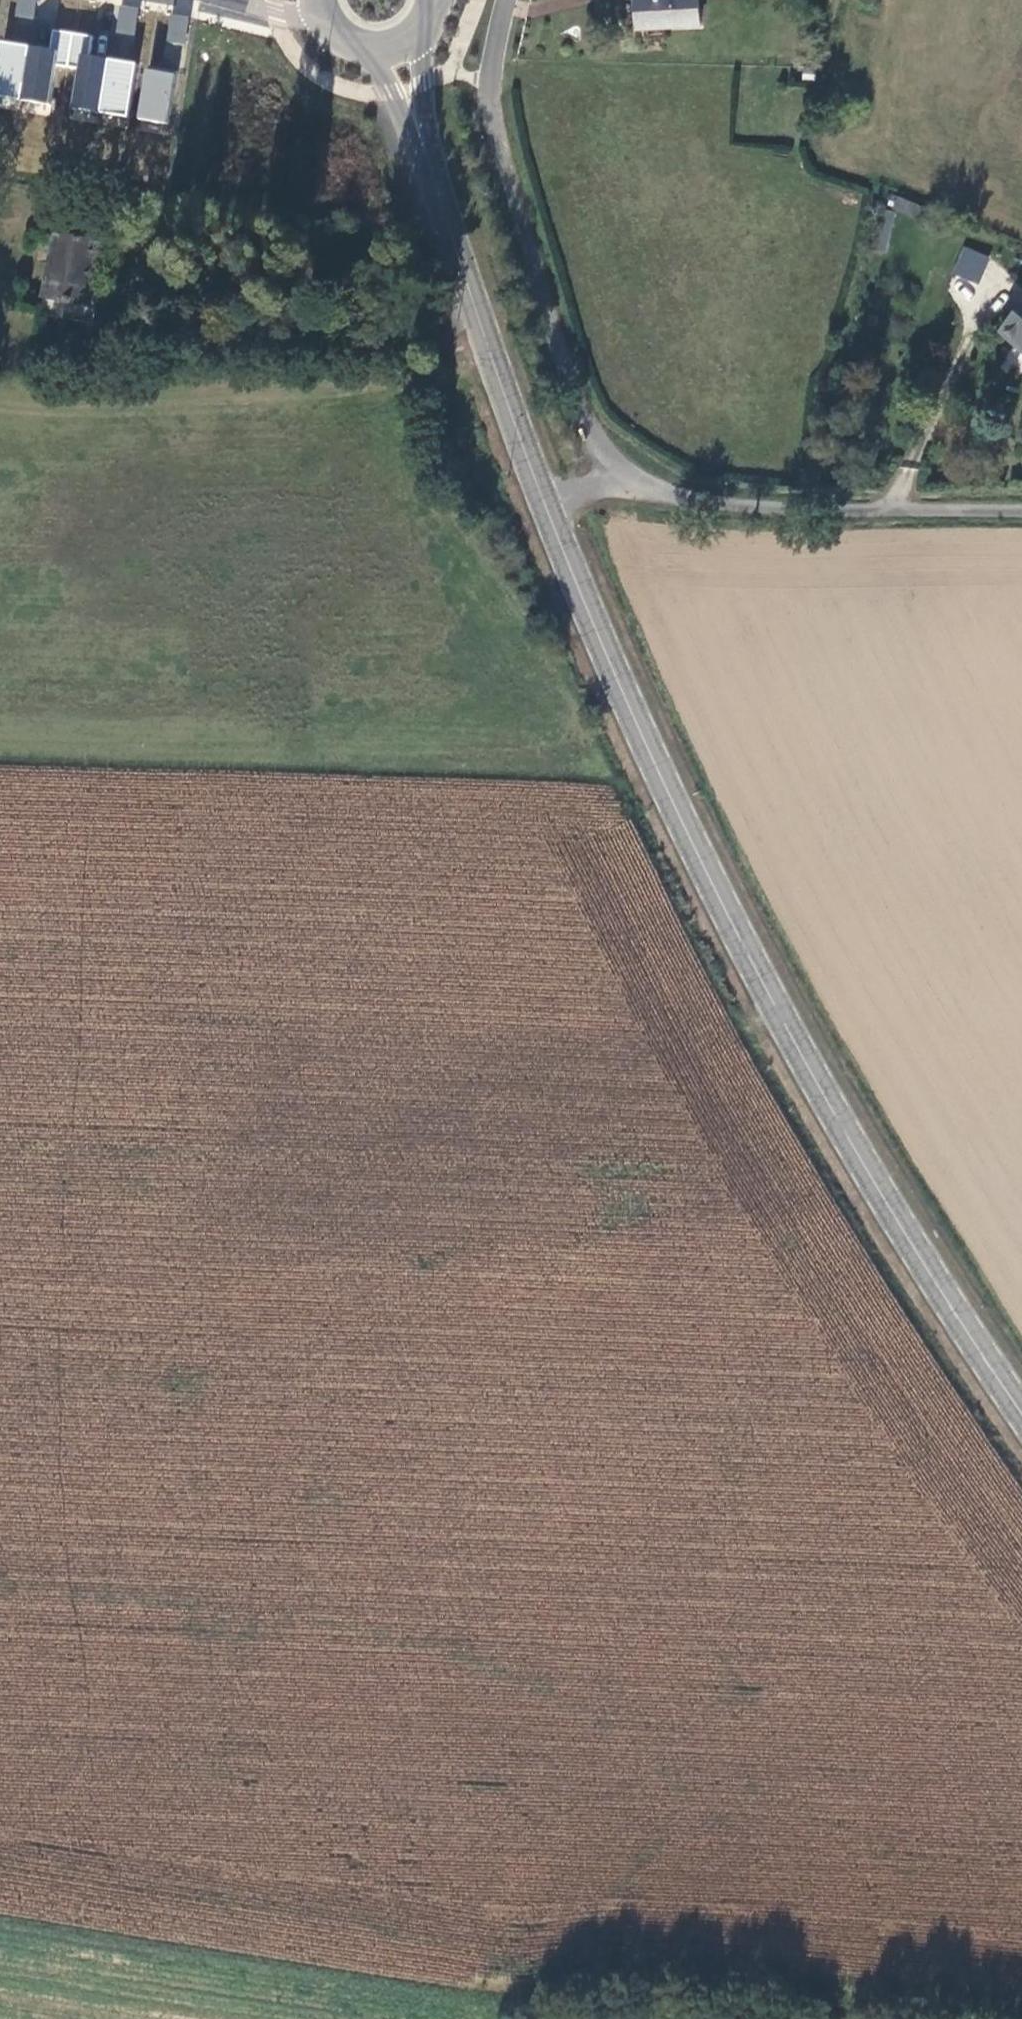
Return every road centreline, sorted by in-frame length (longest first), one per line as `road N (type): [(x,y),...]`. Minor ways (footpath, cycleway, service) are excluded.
road 1 (secondary): [(1021,1414),(775,1014),(657,780),(505,399),(424,147)]
road 2 (residential): [(507,0),(492,101),(582,417),(604,457),(679,500),(1021,511)]

